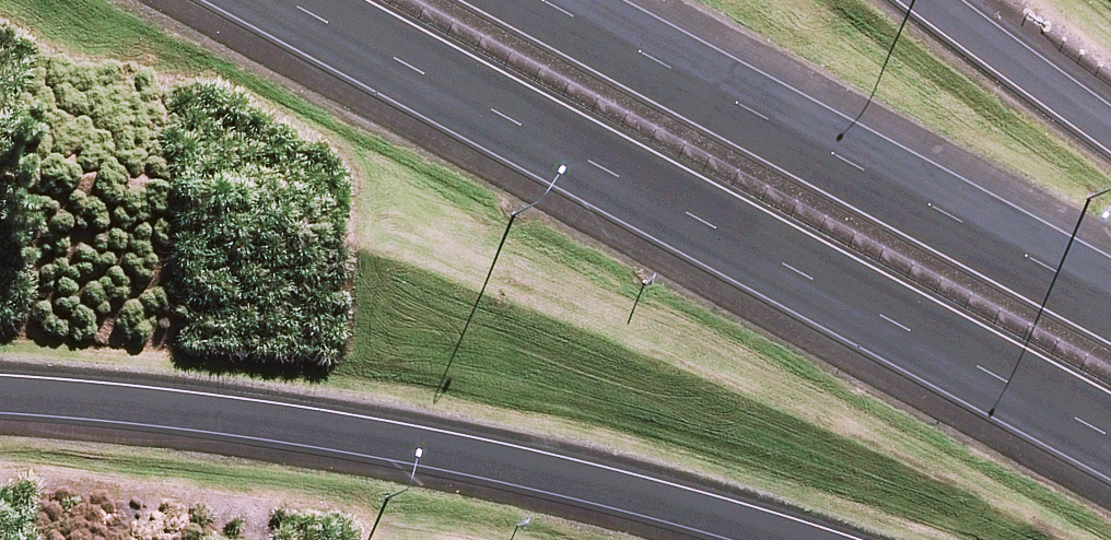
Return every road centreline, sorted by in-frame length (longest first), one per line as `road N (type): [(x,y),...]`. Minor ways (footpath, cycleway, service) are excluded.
road 1 (motorway): [(1110,428),(286,0)]
road 2 (motorway): [(786,539),(513,465),(234,420),(0,398)]
road 3 (motorway): [(538,0),(1110,302)]
road 4 (motorway): [(936,0),(1110,126)]

